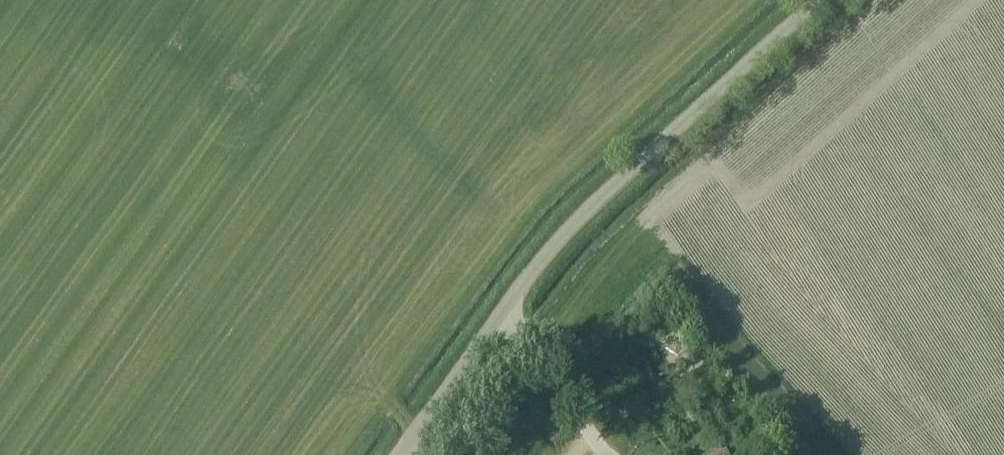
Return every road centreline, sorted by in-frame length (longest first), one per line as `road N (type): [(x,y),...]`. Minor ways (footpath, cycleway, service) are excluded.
road 1 (unclassified): [(396,454),(546,256),(821,0)]

